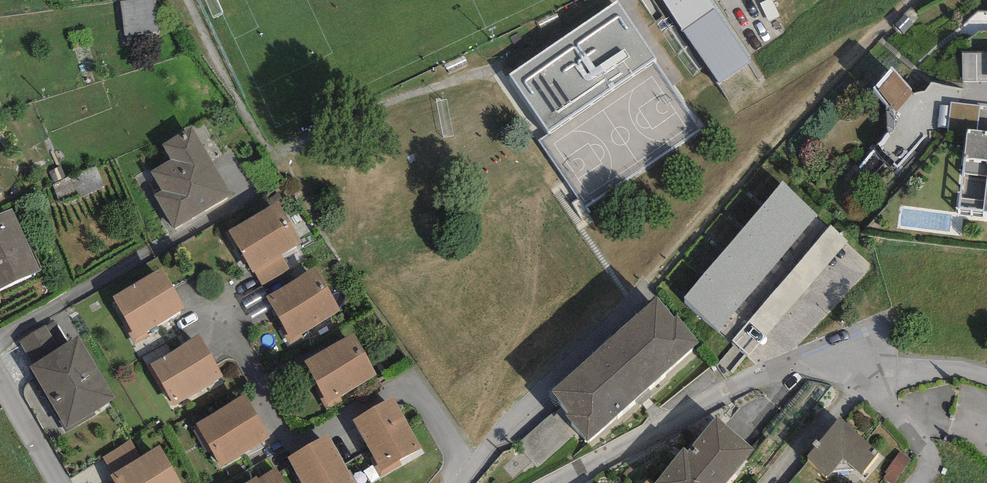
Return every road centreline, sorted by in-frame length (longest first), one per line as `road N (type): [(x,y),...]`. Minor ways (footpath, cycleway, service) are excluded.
road 1 (residential): [(578,482),(720,391),(879,355),(986,373)]
road 2 (track): [(647,287),(913,0)]

